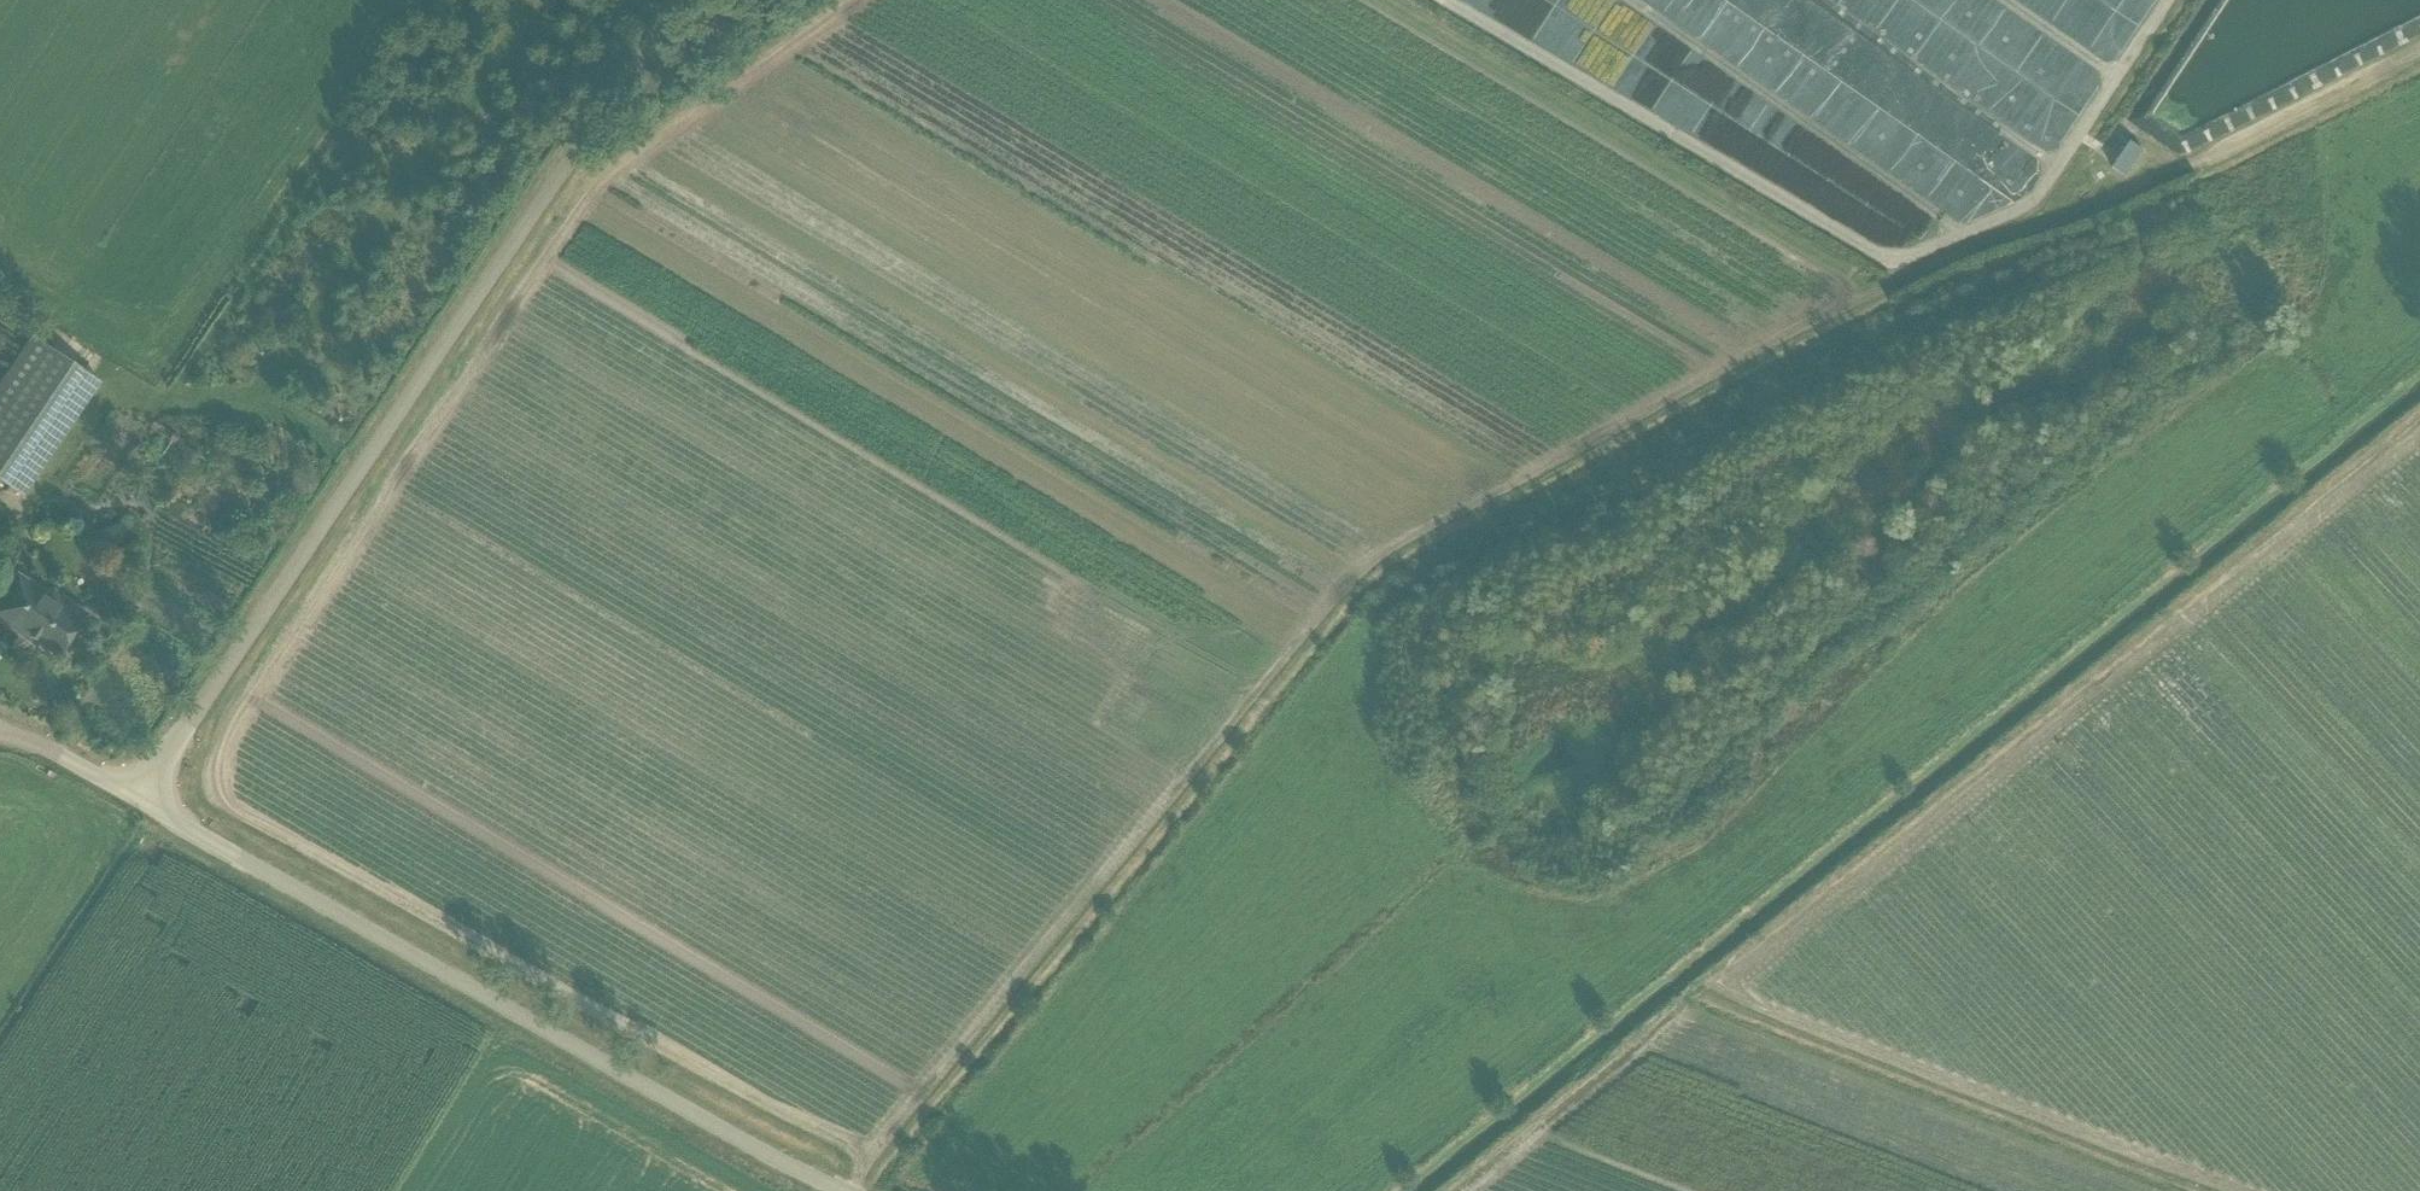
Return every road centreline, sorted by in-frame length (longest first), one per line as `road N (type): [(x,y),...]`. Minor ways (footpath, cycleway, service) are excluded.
road 1 (unclassified): [(138,813),(681,0)]
road 2 (unclassified): [(815,1190),(138,813)]
road 3 (unclassified): [(138,813),(0,731)]

